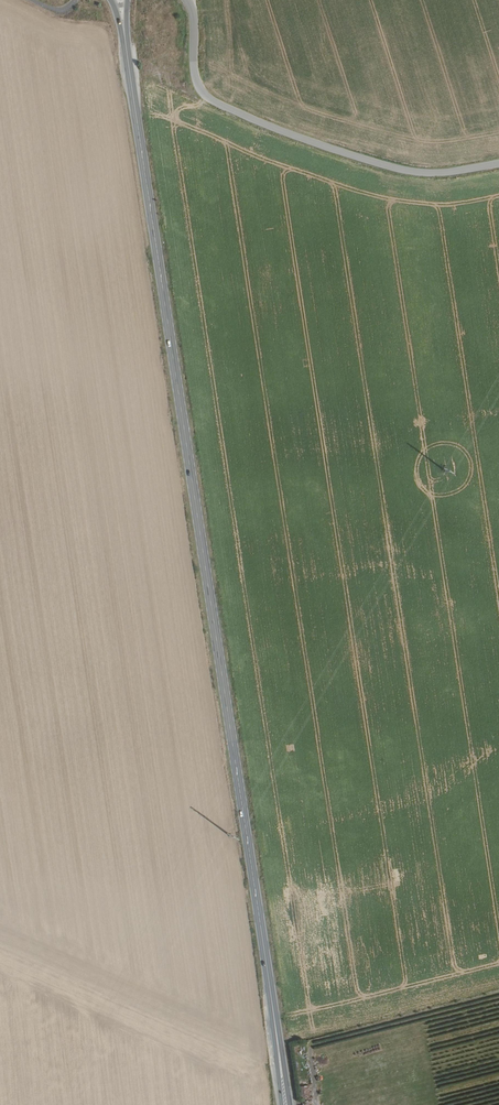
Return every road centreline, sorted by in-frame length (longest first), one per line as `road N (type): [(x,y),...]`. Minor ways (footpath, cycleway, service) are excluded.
road 1 (primary): [(263,944),(127,47)]
road 2 (unclassified): [(188,0),(196,82),(215,102),(375,162),(437,173),(498,162)]
road 3 (primary): [(289,1104),(263,944)]
road 4 (primary): [(263,944),(279,1104)]

